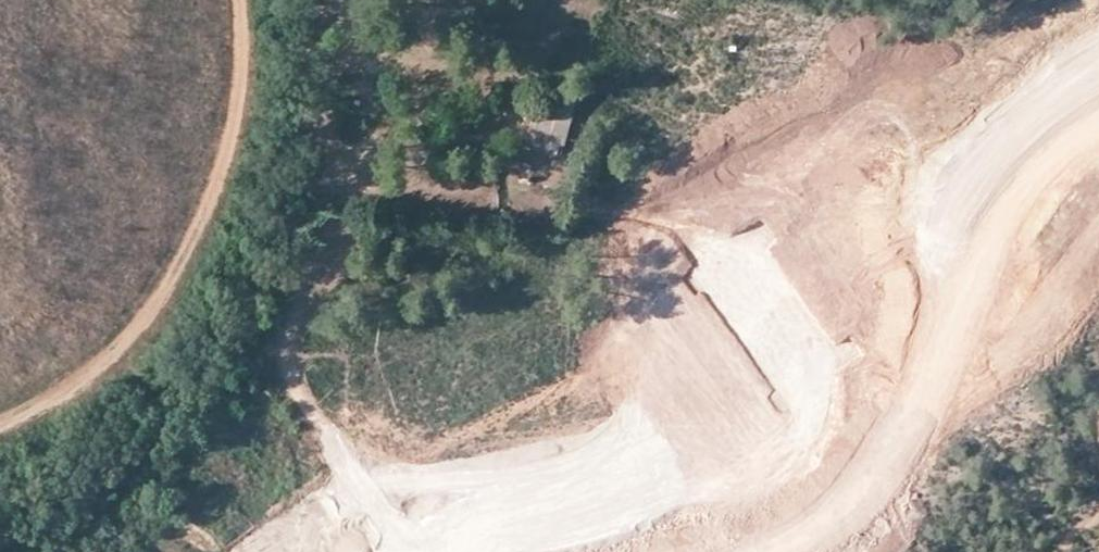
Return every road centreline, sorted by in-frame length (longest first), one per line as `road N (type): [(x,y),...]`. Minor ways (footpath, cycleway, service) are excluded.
road 1 (track): [(345,222),(294,322),(287,359),(297,382),(533,278),(610,226),(657,218),(722,252),(828,420),(842,479),(827,551)]
road 2 (primary): [(1098,105),(433,551)]
road 3 (track): [(0,426),(120,364),(176,293),(235,132),(241,0)]

